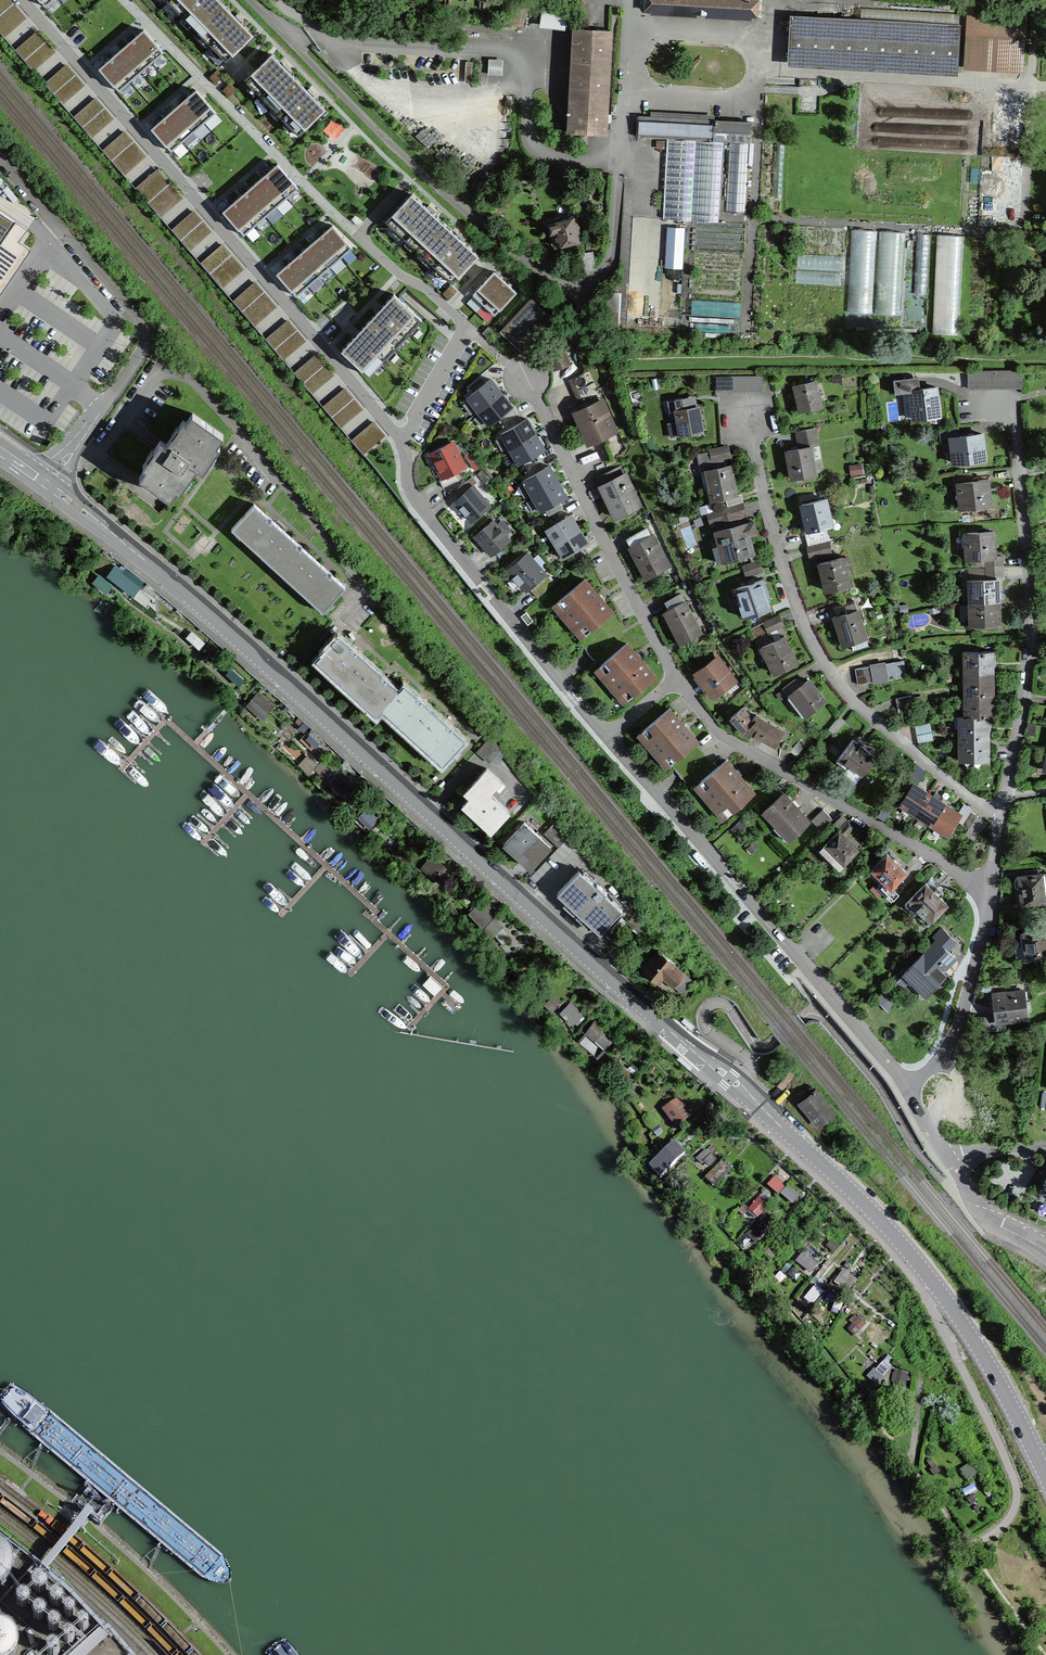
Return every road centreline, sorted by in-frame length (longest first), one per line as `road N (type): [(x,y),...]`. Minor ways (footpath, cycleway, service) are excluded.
road 1 (primary): [(862,1200),(166,578),(46,485)]
road 2 (residential): [(402,443),(23,0)]
road 3 (residential): [(1000,821),(855,702),(805,630),(762,485),(753,401)]
road 4 (residential): [(906,1083),(608,738)]
road 5 (track): [(253,0),(420,175),(576,290)]
road 6 (residential): [(46,485),(142,352),(144,330),(0,159)]
road 7 (residential): [(1005,799),(1030,638),(1009,394)]
road 8 (residential): [(986,890),(722,735),(677,680)]
road 9 (residential): [(608,738),(421,507),(402,443)]
road 10 (residential): [(677,680),(525,375)]
road 11 (primary): [(862,1200),(969,1332),(1045,1476)]
road 12 (residential): [(125,0),(358,236)]
road 13 (residential): [(402,443),(464,323),(358,236)]
road 14 (residential): [(906,1083),(956,1039),(986,890)]
road 15 (residential): [(1045,1250),(980,1208),(951,1160)]
road 16 (track): [(576,290),(608,271),(618,176)]

